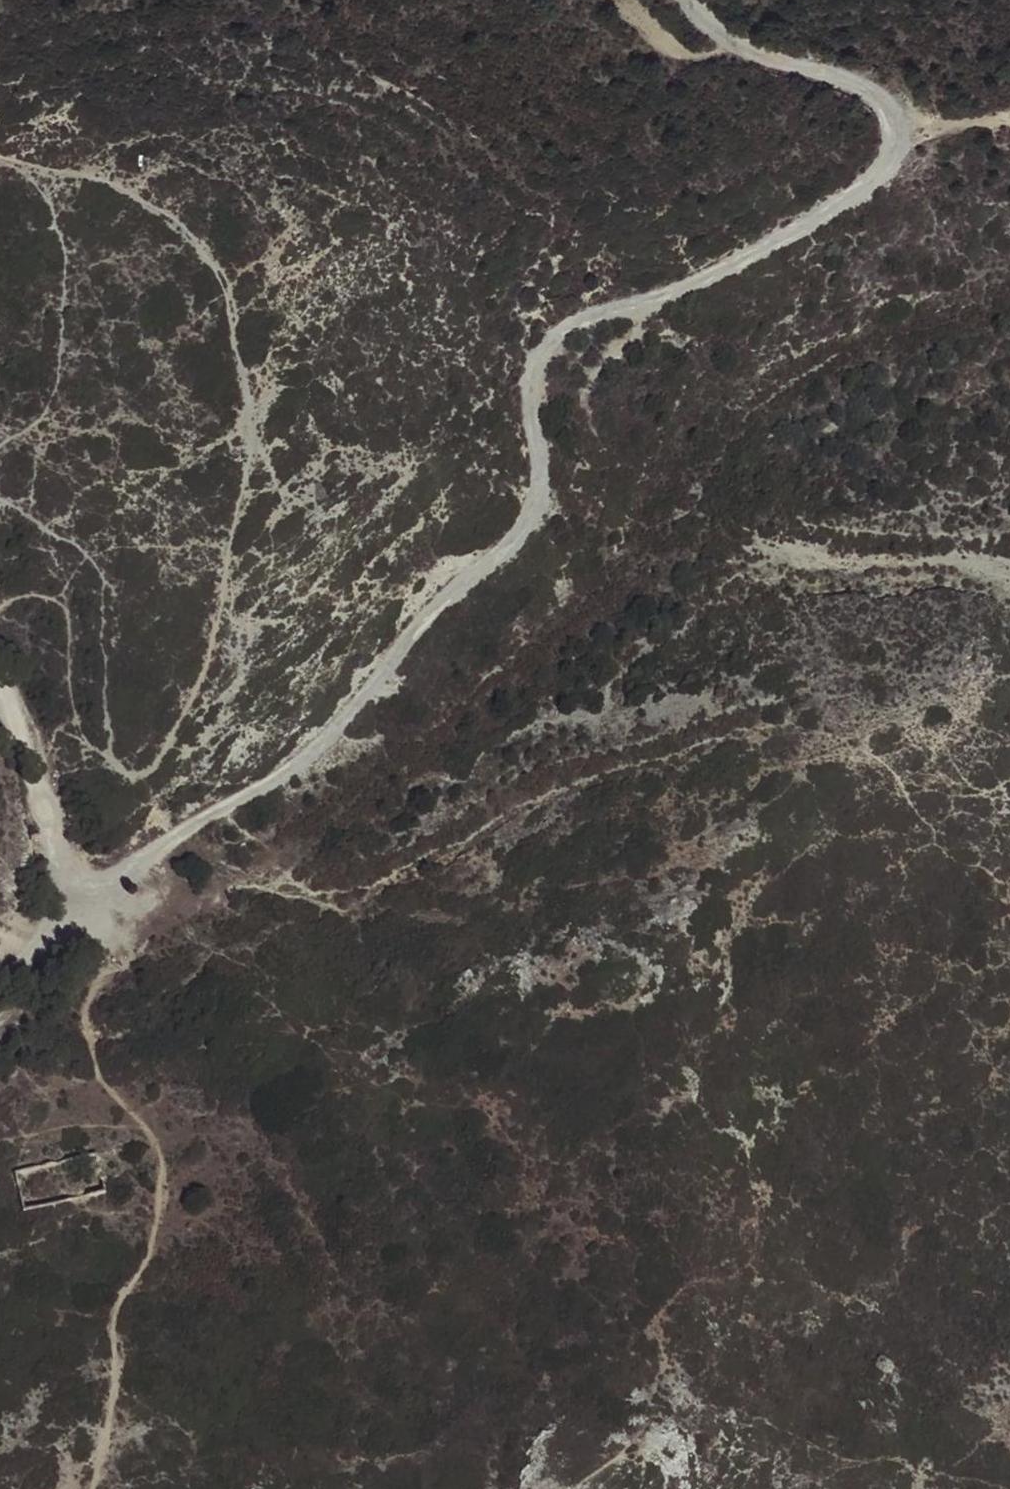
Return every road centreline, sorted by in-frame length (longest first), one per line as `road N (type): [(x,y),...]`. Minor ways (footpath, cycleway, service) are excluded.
road 1 (track): [(674,0),(715,39),(830,73),(885,101),(901,126),(890,168),(837,206),(696,283),(562,327),(529,368),(540,471),(532,515),(510,552),(415,625),(333,735),(81,898),(0,965)]
road 2 (track): [(81,898),(0,671)]
road 3 (track): [(815,564),(1009,584)]

